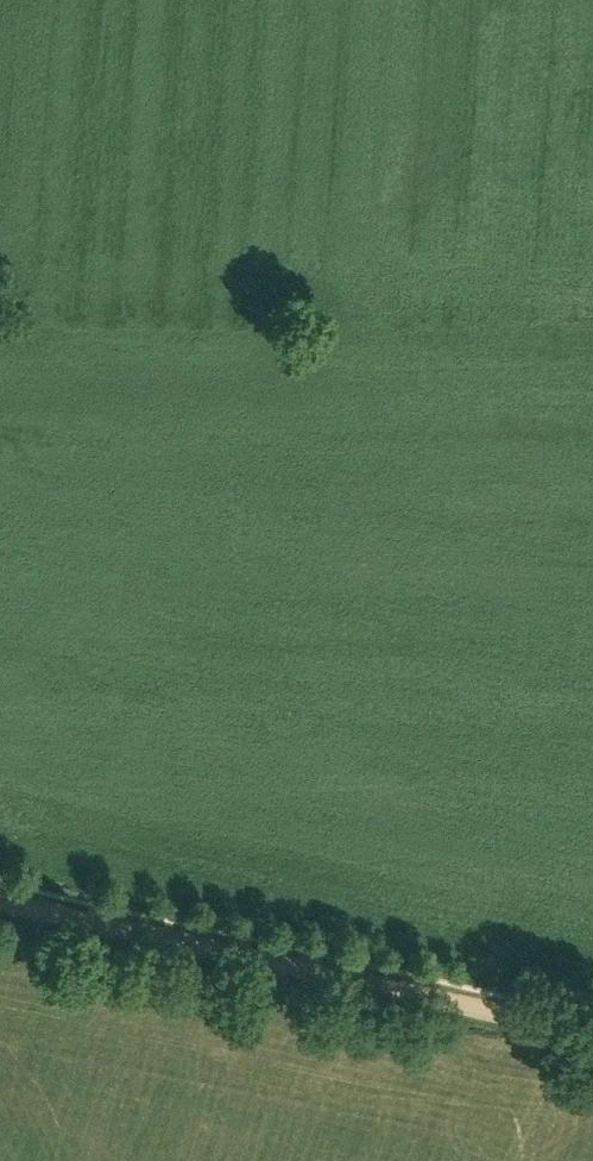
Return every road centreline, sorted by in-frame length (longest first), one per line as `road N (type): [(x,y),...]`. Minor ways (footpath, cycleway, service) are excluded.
road 1 (track): [(592,1030),(0,902)]

